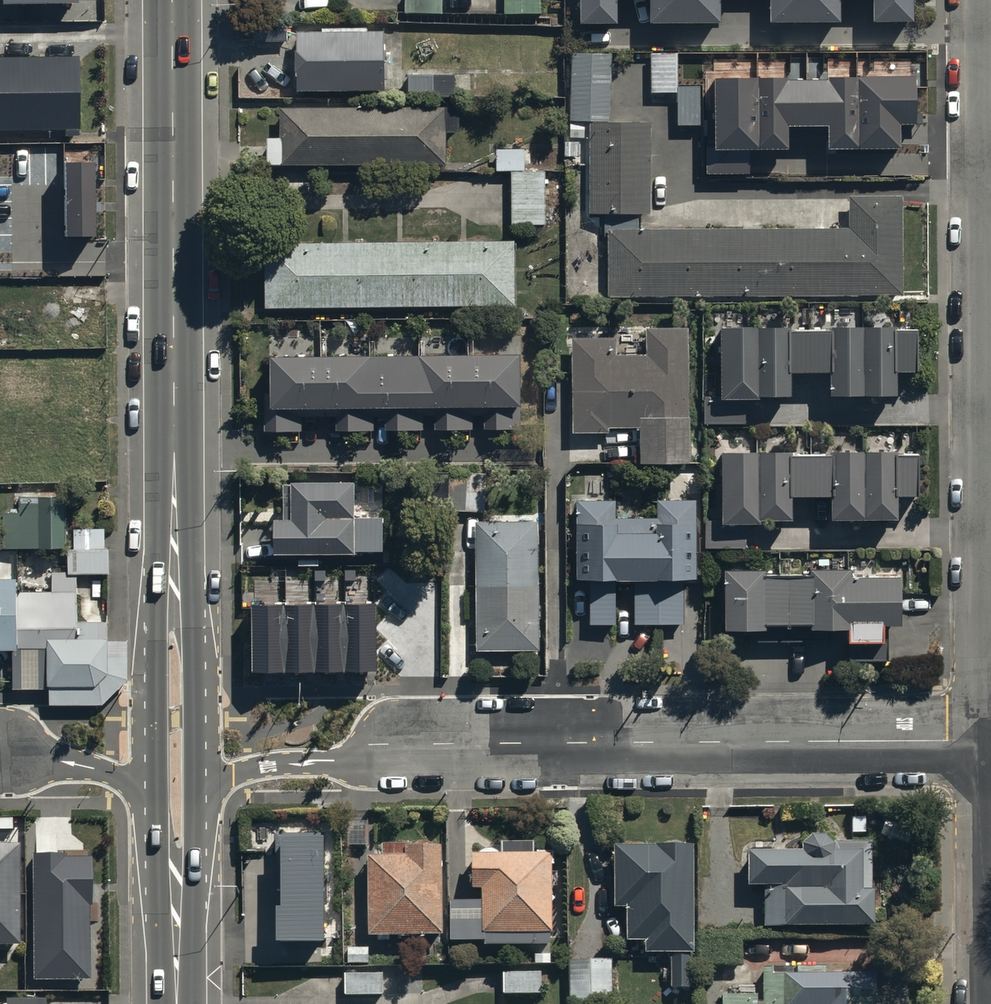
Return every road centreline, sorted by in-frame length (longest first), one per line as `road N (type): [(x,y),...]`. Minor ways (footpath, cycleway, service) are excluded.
road 1 (unclassified): [(410,744),(990,742)]
road 2 (primary): [(176,0),(181,574)]
road 3 (primary): [(151,816),(152,633),(181,574)]
road 4 (primary): [(181,574),(201,632),(200,814)]
road 5 (primary): [(410,744),(347,762),(234,774),(200,814)]
road 6 (primary): [(151,816),(124,778),(9,750)]

